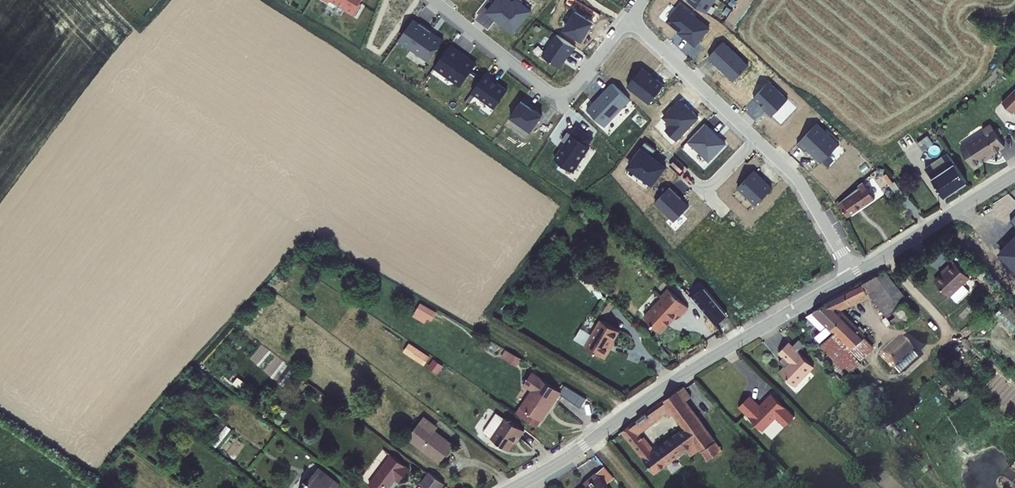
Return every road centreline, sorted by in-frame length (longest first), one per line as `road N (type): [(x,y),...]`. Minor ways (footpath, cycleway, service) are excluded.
road 1 (residential): [(854,274),(512,487)]
road 2 (residential): [(627,20),(799,181),(854,274)]
road 3 (residential): [(627,20),(574,86),(559,92),(433,0)]
road 4 (residential): [(1014,175),(854,274)]

